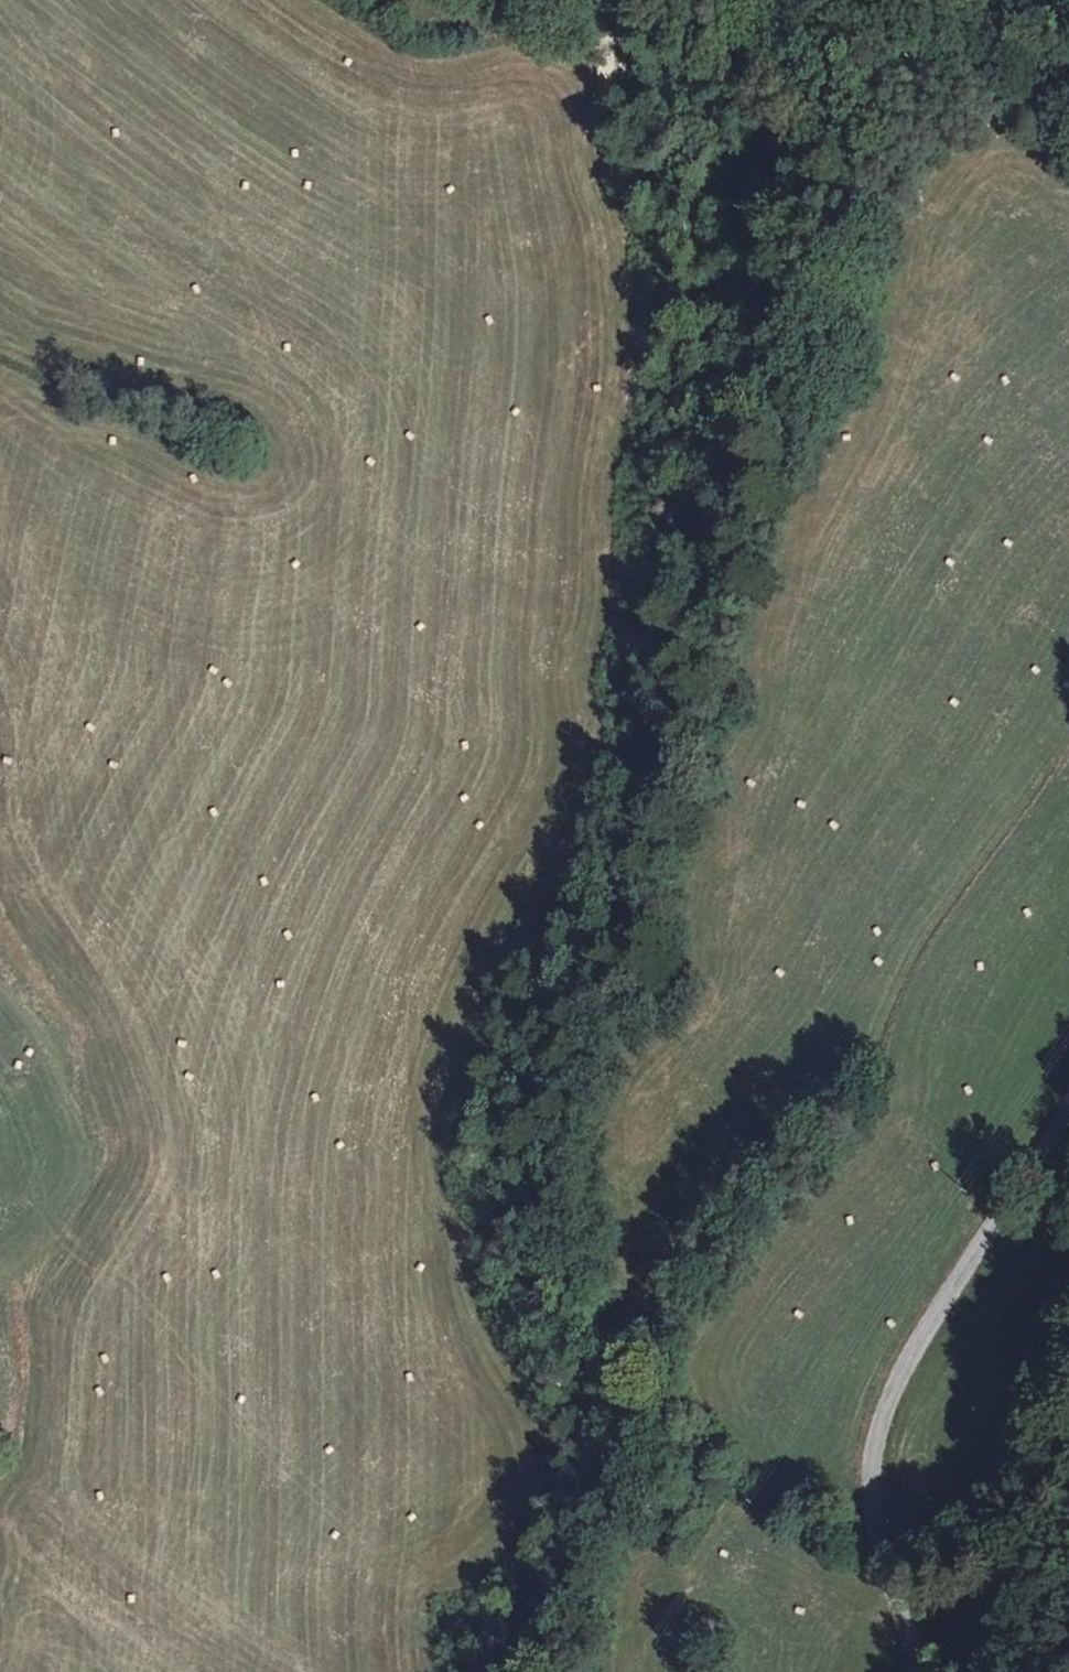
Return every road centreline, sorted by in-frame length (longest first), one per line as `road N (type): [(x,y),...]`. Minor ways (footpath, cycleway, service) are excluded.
road 1 (unclassified): [(1068,1097),(900,1366),(871,1444),(869,1504),(913,1671)]

